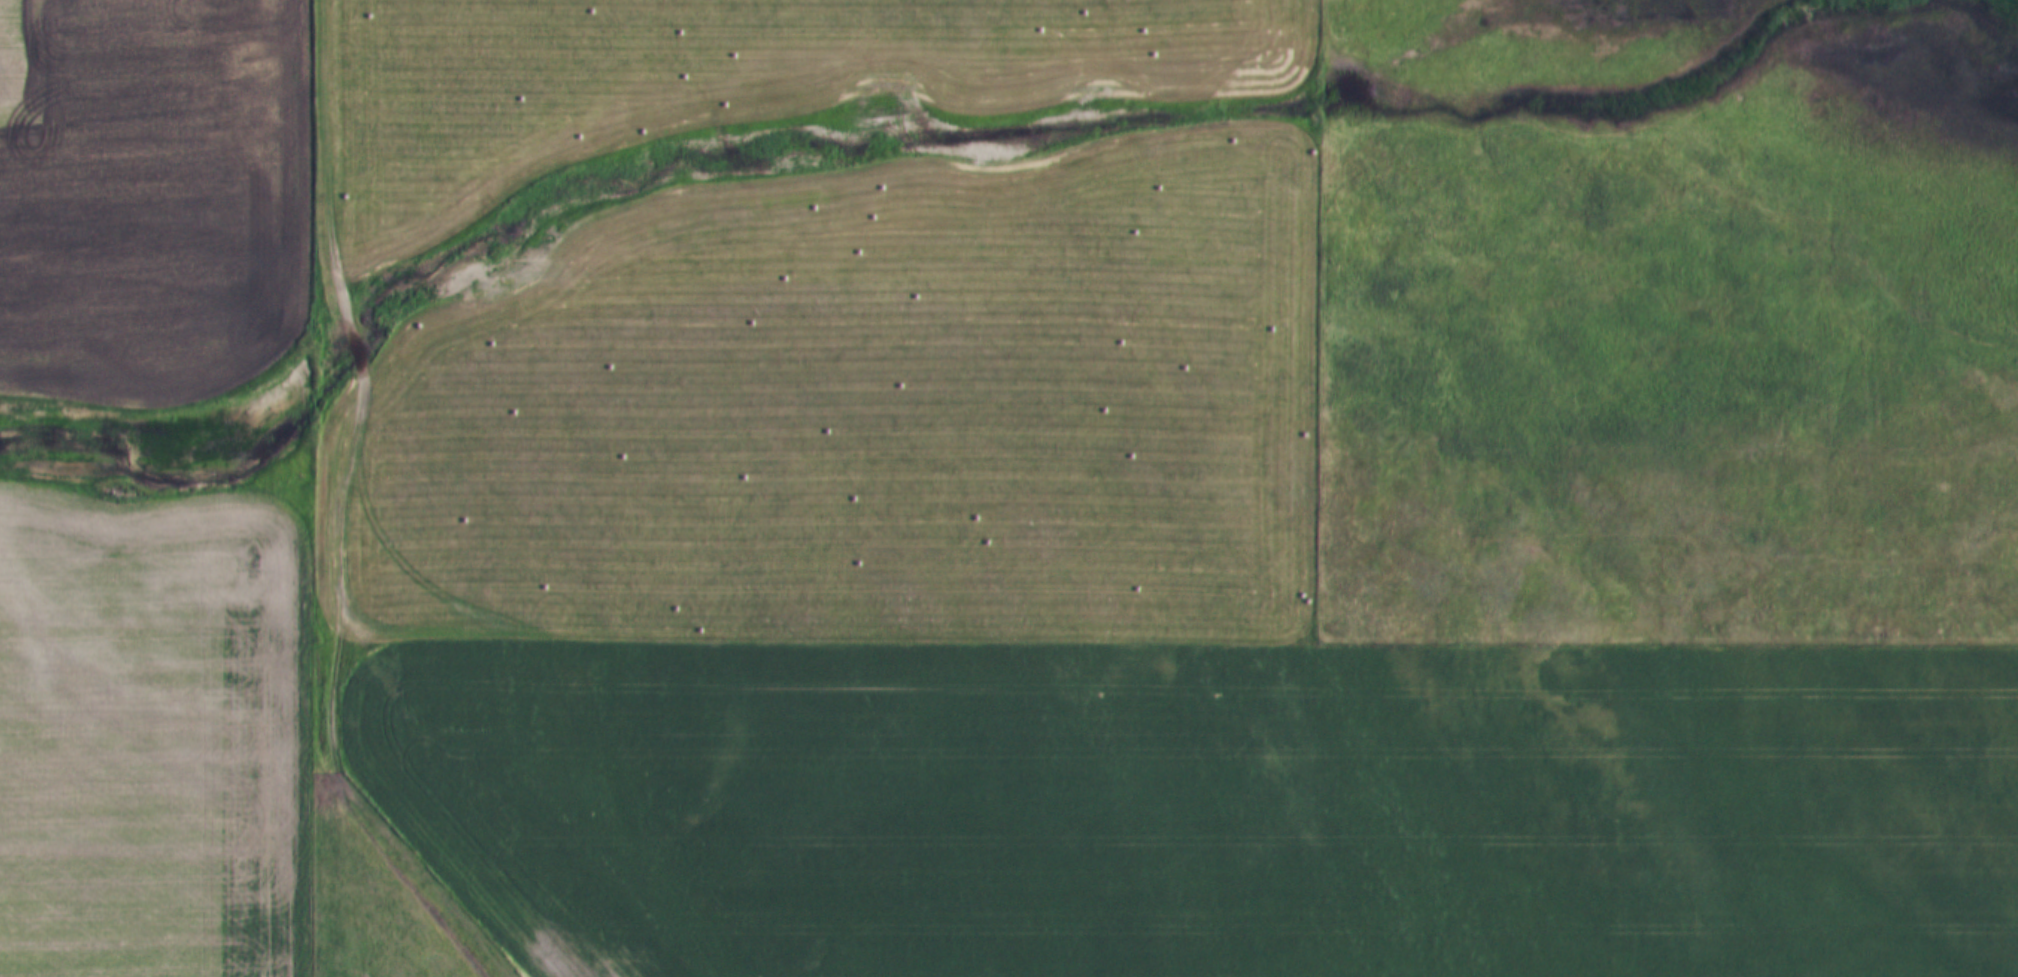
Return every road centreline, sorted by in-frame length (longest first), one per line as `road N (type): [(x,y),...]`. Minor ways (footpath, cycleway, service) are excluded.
road 1 (track): [(321,0),(323,200),(370,359),(365,386)]

